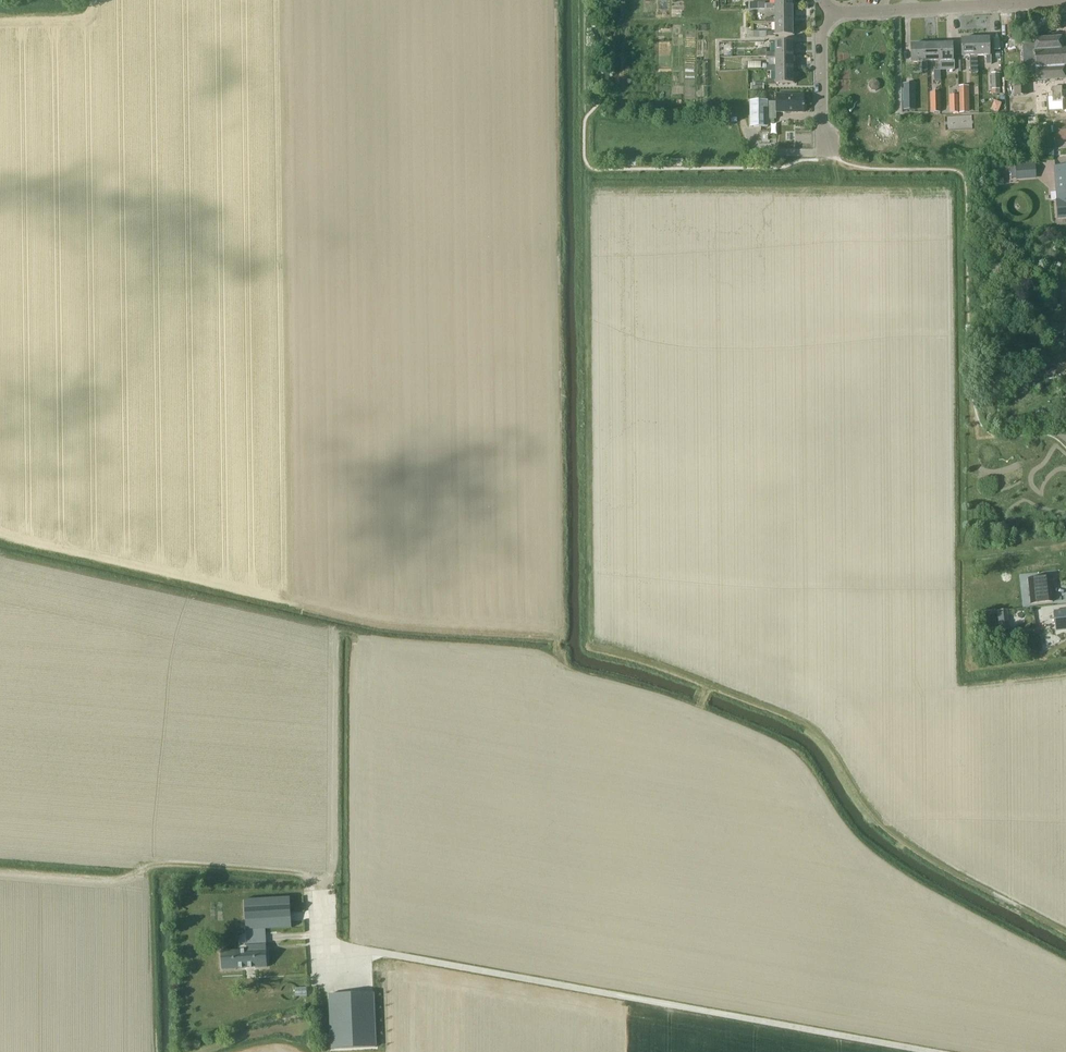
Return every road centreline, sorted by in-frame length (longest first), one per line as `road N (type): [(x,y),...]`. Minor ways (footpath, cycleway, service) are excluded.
road 1 (residential): [(1065,0),(822,14)]
road 2 (residential): [(824,140),(822,14)]

